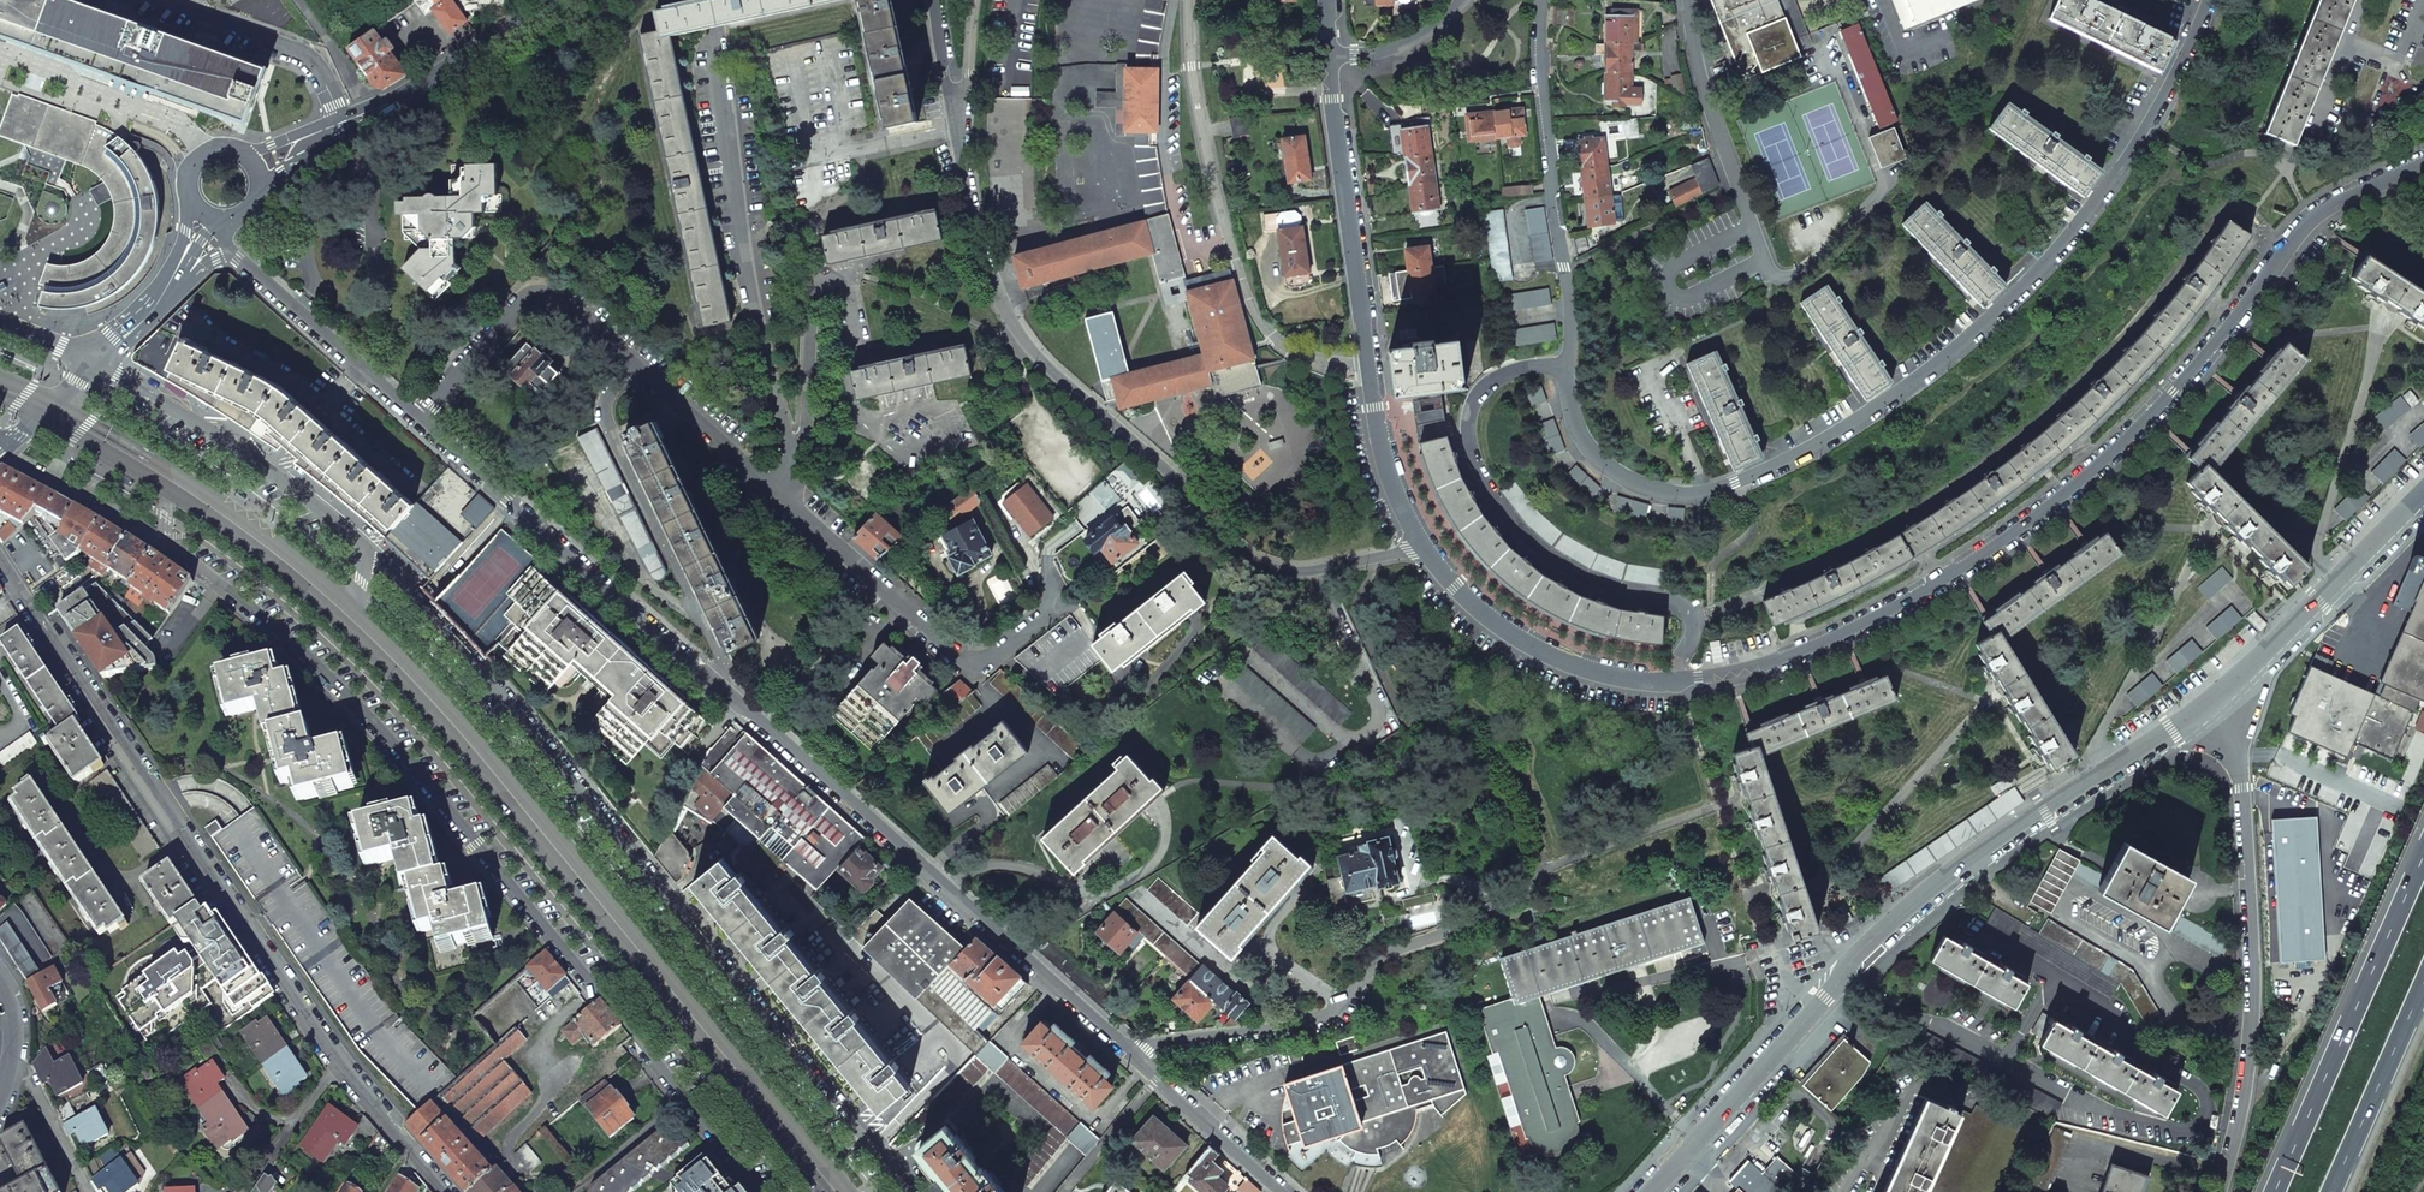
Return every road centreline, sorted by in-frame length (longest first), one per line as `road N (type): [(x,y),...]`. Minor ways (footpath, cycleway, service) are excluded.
road 1 (secondary): [(835,1191),(424,690),(237,525),(47,407)]
road 2 (residential): [(418,421),(1120,1047)]
road 3 (residential): [(2207,0),(2144,128),(2057,247),(1934,364),(1815,444),(1707,493),(1648,490),(1615,476),(1583,446),(1567,371)]
road 4 (residential): [(1677,682),(1775,663),(1843,634),(2067,490),(2214,346),(2311,220),(2423,164)]
road 5 (residential): [(935,0),(978,235),(999,301),(1032,350),(1253,559),(1282,571),(1314,571),(1420,547)]
road 6 (residential): [(1649,1191),(1927,887),(2214,697)]
road 7 (residential): [(335,1066),(0,567)]
road 8 (residential): [(1567,371),(1533,366),(1486,387),(1470,413),(1471,452),(1497,505),(1552,559),(1589,581),(1686,608),(1694,633),(1677,682)]
road 9 (residential): [(711,0),(743,242),(792,454),(793,499)]
road 10 (residential): [(418,421),(522,299),(545,297),(650,367),(793,499)]
road 11 (residential): [(2214,697),(2234,739),(2242,788),(2255,962),(2243,1114),(2222,1191)]
road 12 (residential): [(1328,59),(1383,456),(1420,547)]
road 13 (residential): [(1540,861),(1516,901),(1396,954),(1328,1017),(1120,1047)]
road 14 (residential): [(793,499),(960,659),(977,661),(1049,612),(1050,549),(1077,529)]
road 15 (trunk): [(2423,844),(2272,1191)]
road 16 (residential): [(1543,0),(1550,200),(1571,304),(1567,371)]
road 17 (residential): [(1688,0),(1695,56),(1770,276),(1797,271)]
road 18 (residential): [(1420,547),(1476,609),(1536,649),(1609,676),(1677,682)]
road 19 (residential): [(2214,697),(2423,498)]
road 20 (residential): [(235,257),(418,421)]
road 21 (residential): [(145,0),(304,57),(329,84),(339,122)]
road 22 (trunk): [(2333,1191),(2423,988)]
road 23 (residential): [(1120,1047),(1284,1191)]
road 24 (residential): [(376,107),(560,0)]
road 25 (residential): [(47,407),(179,271)]
road 26 (residential): [(449,1191),(335,1066)]
road 27 (residential): [(90,1191),(14,1044)]
road 28 (residential): [(335,1066),(247,1191)]
road 29 (residential): [(1462,0),(1425,35),(1385,54),(1328,59)]
road 30 (residential): [(376,107),(299,0)]

